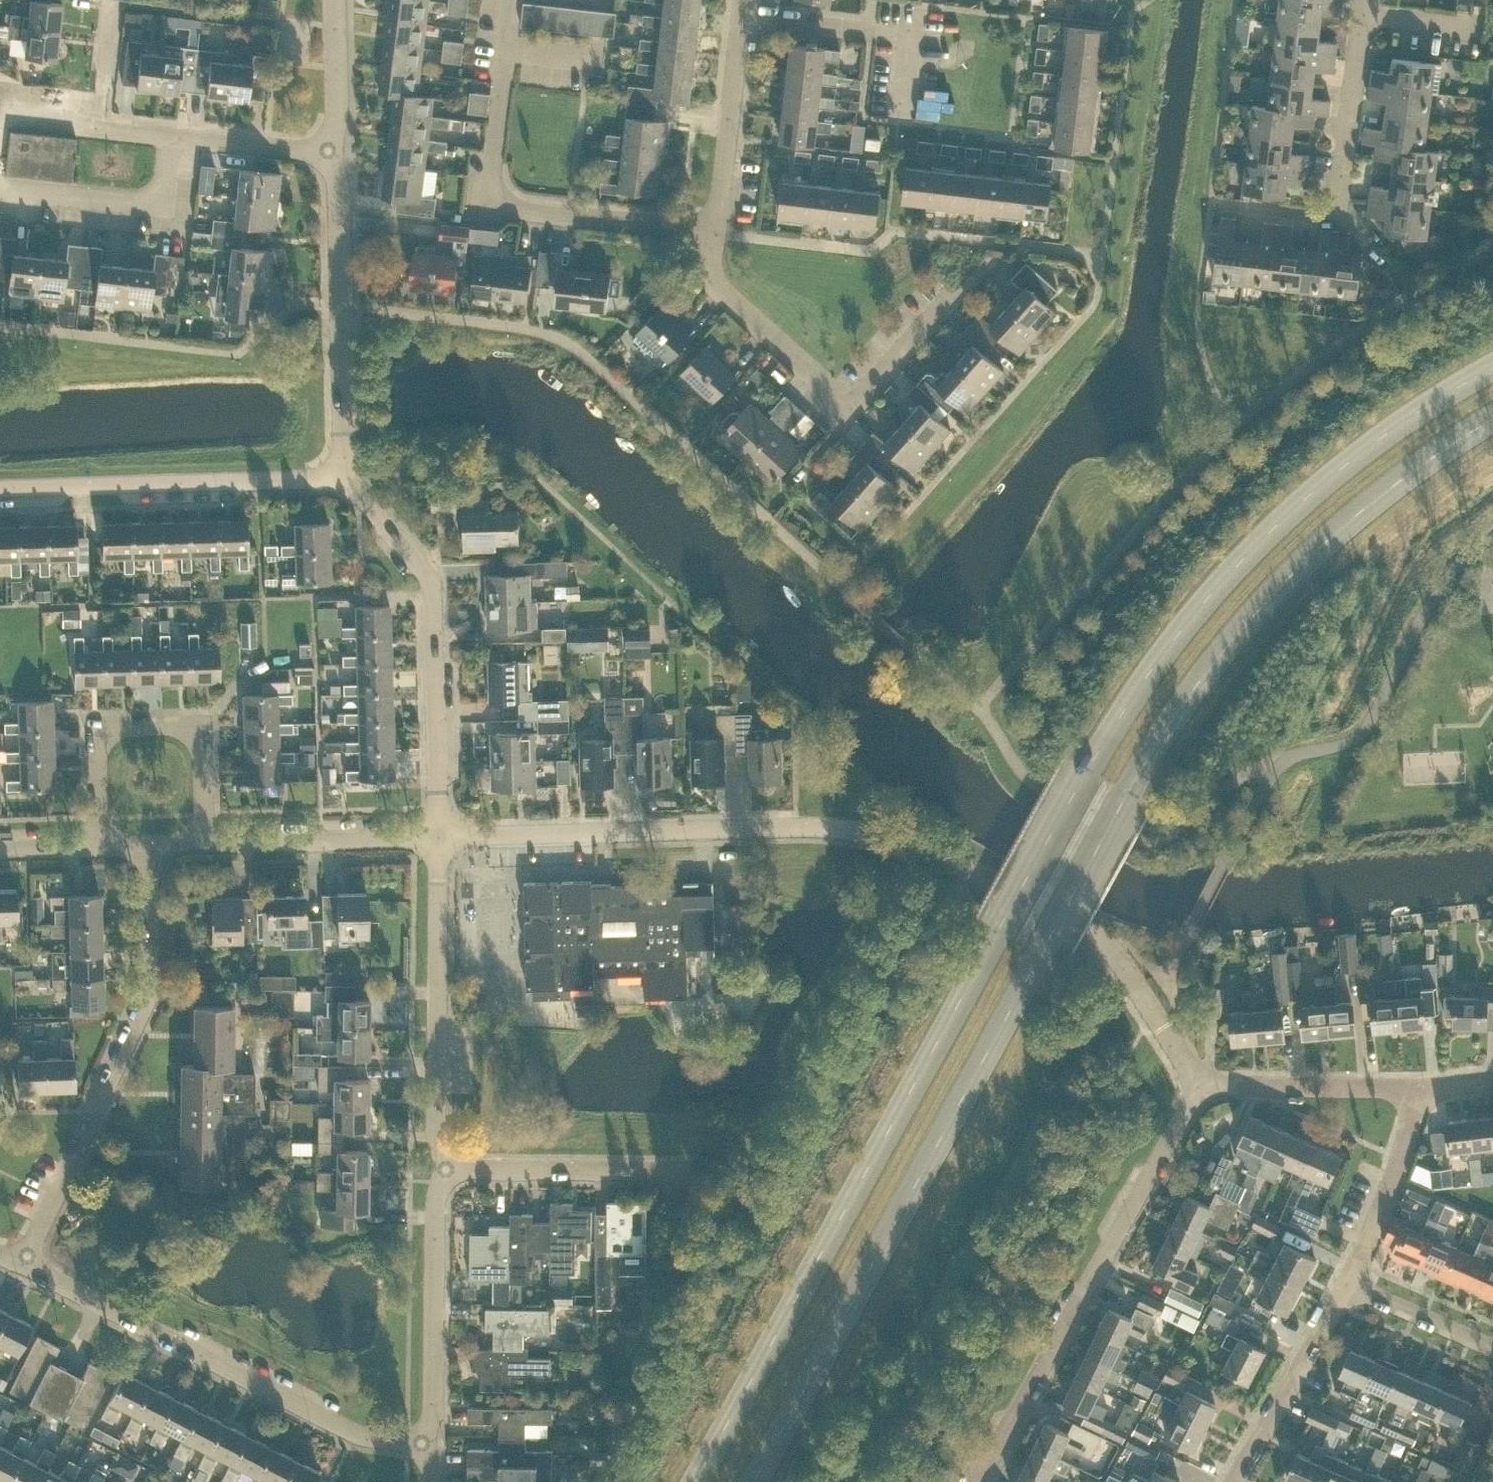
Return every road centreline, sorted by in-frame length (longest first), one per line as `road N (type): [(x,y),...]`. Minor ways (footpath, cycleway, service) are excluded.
road 1 (primary): [(1492,367),(1403,422),(1254,550),(1138,690),(695,1481)]
road 2 (primary): [(756,1481),(1171,723),(1310,559),(1393,486),(1492,418)]
road 3 (residential): [(1198,1088),(1107,945),(985,877),(917,850),(814,832),(440,837)]
road 4 (residential): [(22,1265),(161,990),(157,844)]
road 5 (residential): [(982,1481),(1198,1088)]
road 6 (residential): [(423,1442),(356,1434),(22,1265)]
road 7 (unclassified): [(440,837),(435,570),(345,477)]
road 8 (residential): [(948,303),(852,408),(716,280),(718,230)]
road 9 (residential): [(718,230),(523,212),(510,202),(496,164),(511,44)]
road 10 (unclassified): [(345,477),(0,489)]
road 11 (residential): [(109,845),(106,729),(208,726),(214,842)]
road 12 (unclassified): [(442,1169),(440,837)]
road 13 (unclassified): [(345,477),(338,152)]
road 14 (residential): [(1230,204),(1338,217),(1362,11)]
road 15 (unclassified): [(423,1442),(434,1408),(434,1206),(442,1169)]
road 16 (residential): [(900,122),(910,34),(743,17)]
road 17 (residential): [(690,1178),(442,1169)]
road 18 (residential): [(0,191),(164,208),(172,134)]
road 19 (residential): [(1236,1481),(1346,1282)]
road 20 (residential): [(440,837),(214,842)]
road 21 (residential): [(1418,1088),(1198,1088)]
road 22 (residential): [(718,230),(743,17)]
road 23 (residential): [(1346,1282),(1392,1181),(1418,1088)]
road 24 (residential): [(172,134),(0,115)]
road 25 (residential): [(338,152),(172,134)]
road 26 (residential): [(1492,1350),(1346,1282)]
road 27 (unclassified): [(338,152),(336,0)]

